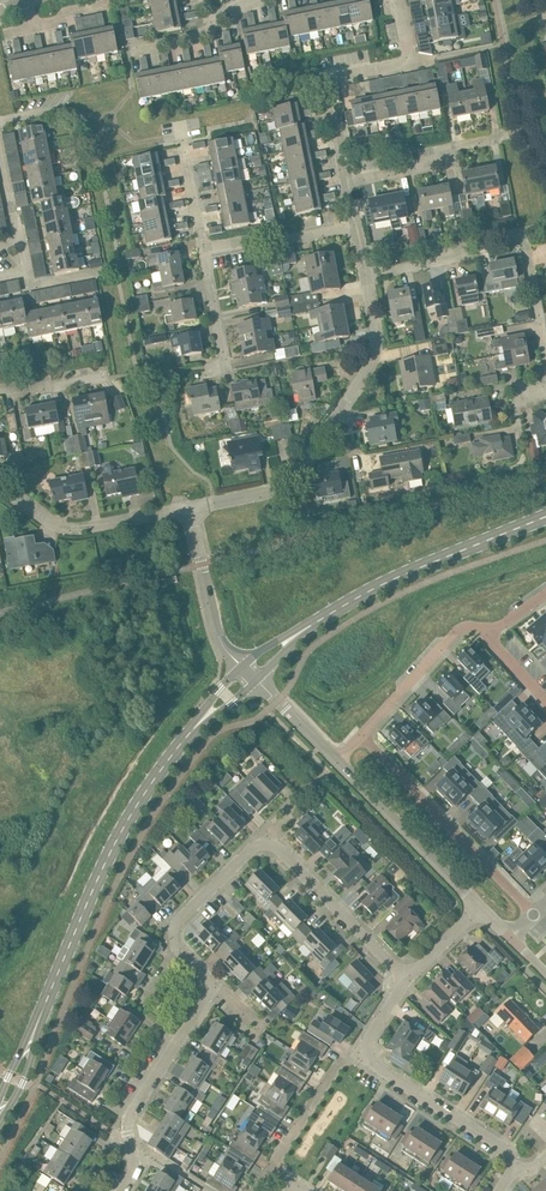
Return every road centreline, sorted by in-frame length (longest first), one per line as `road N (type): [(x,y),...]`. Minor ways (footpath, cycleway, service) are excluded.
road 1 (tertiary): [(0,1115),(131,814),(170,759),(251,677)]
road 2 (residential): [(189,508),(301,476),(373,366),(377,328),(367,274)]
road 3 (tertiary): [(251,677),(351,603),(545,519)]
road 4 (residential): [(545,350),(525,244),(514,234),(474,242),(456,258),(367,274)]
road 5 (residential): [(347,183),(326,78),(411,63),(402,15),(385,0)]
road 6 (residential): [(535,914),(365,738)]
road 7 (residential): [(121,1190),(135,1169),(124,1126),(213,989)]
road 8 (residential): [(189,508),(77,529),(0,490)]
road 9 (residential): [(479,909),(339,767)]
road 10 (residential): [(267,843),(405,982)]
road 11 (residential): [(510,1167),(506,1154),(361,1054)]
road 12 (residential): [(299,1188),(277,1170),(278,1159),(332,1072),(361,1054)]
road 13 (residential): [(365,738),(462,634),(489,634)]
road 14 (residential): [(251,677),(219,638),(193,528)]
road 15 (residential): [(347,183),(412,170),(456,145),(501,137)]
road 16 (residential): [(203,248),(356,227)]
road 17 (residential): [(174,944),(177,921),(267,843)]
road 18 (residential): [(209,372),(224,359),(203,248)]
road 19 (residential): [(339,767),(251,677)]

